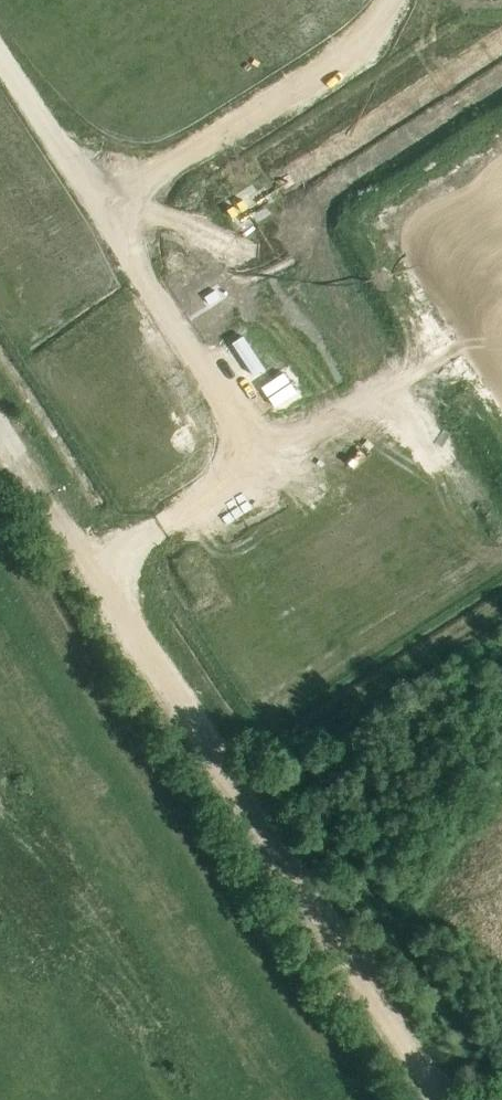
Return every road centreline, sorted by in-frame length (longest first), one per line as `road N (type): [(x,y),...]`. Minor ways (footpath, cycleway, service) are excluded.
road 1 (unclassified): [(257,820),(0,424)]
road 2 (track): [(97,213),(355,45),(392,0)]
road 3 (track): [(440,1099),(257,820)]
road 4 (track): [(258,464),(441,351)]

